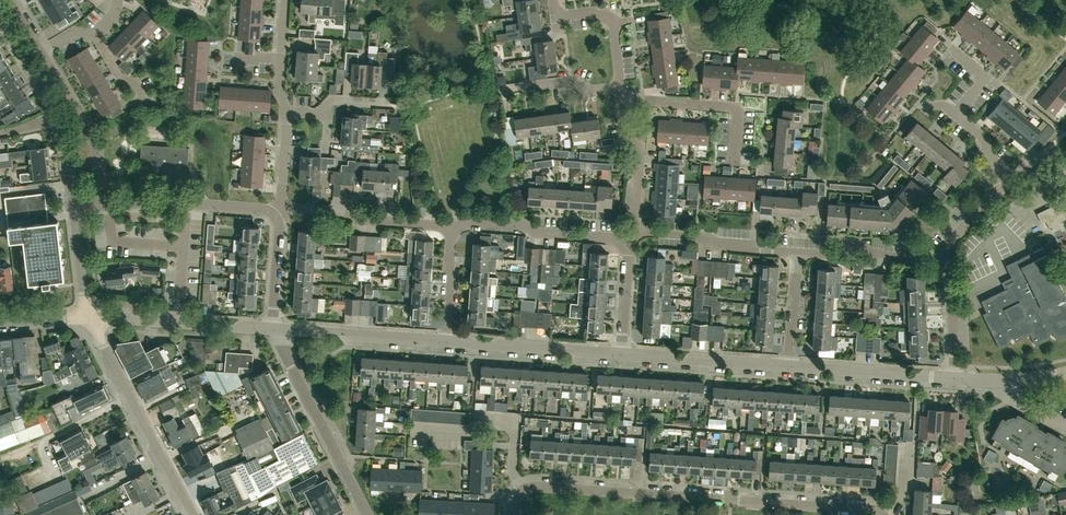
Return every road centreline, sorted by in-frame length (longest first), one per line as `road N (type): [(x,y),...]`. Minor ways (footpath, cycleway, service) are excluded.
road 1 (residential): [(880,514),(536,486),(519,493),(514,514)]
road 2 (residential): [(193,514),(87,316)]
road 3 (residential): [(368,514),(273,328)]
road 4 (residential): [(87,316),(273,328)]
road 5 (residential): [(452,225),(302,208),(275,216)]
road 6 (residential): [(630,240),(452,225)]
road 7 (residential): [(273,328),(450,341)]
road 8 (residential): [(275,216),(186,203),(103,204)]
road 9 (residential): [(450,341),(622,353)]
road 10 (residential): [(734,164),(737,108),(623,101)]
road 11 (residential): [(789,365),(956,378)]
road 12 (residential): [(622,353),(789,365)]
road 13 (residential): [(103,204),(93,142),(41,53)]
road 14 (residential): [(797,251),(636,232)]
road 15 (residential): [(941,258),(846,246),(833,254),(797,251)]
road 16 (residential): [(619,87),(614,22),(601,13),(567,17),(553,0)]
road 17 (residential): [(636,232),(641,154),(626,137),(623,101)]
road 18 (residential): [(956,378),(951,270),(941,258)]
road 19 (residential): [(500,89),(569,80),(593,90),(619,87)]

